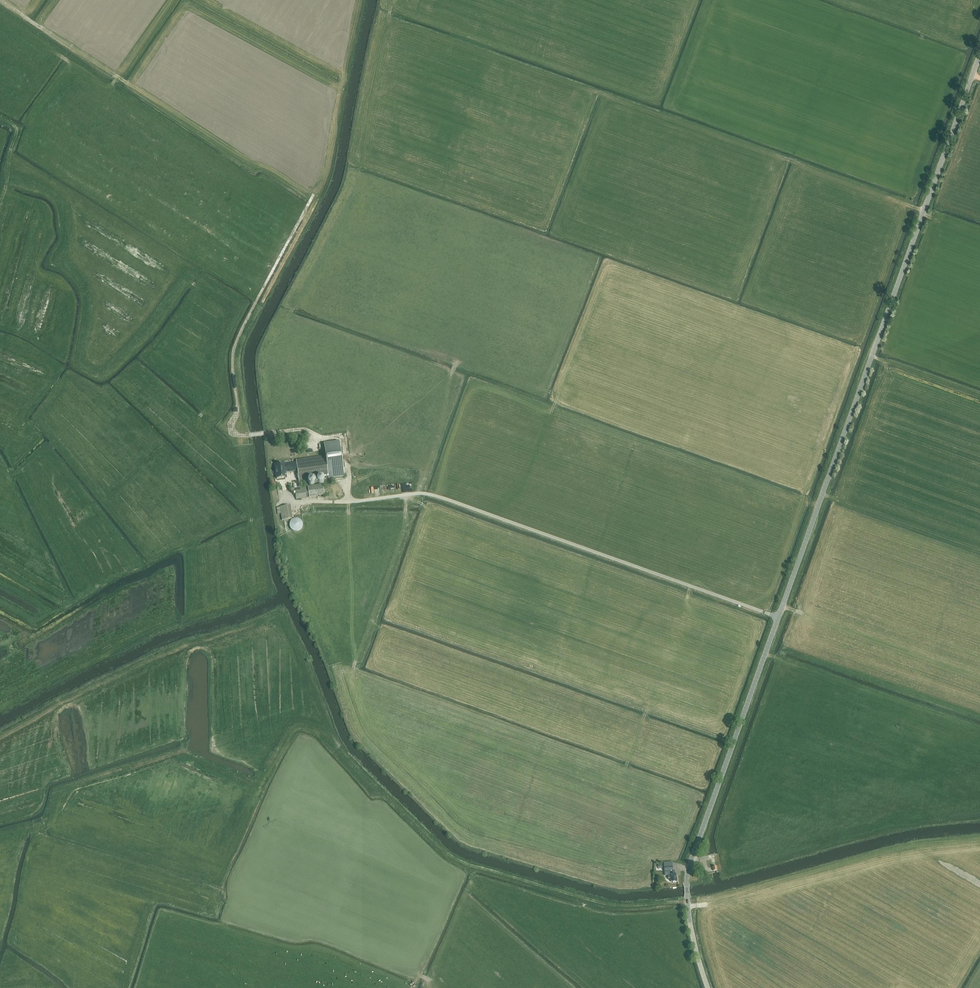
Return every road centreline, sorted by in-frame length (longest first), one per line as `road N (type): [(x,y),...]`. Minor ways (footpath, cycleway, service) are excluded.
road 1 (tertiary): [(708,987),(690,923),(688,869),(979,55)]

